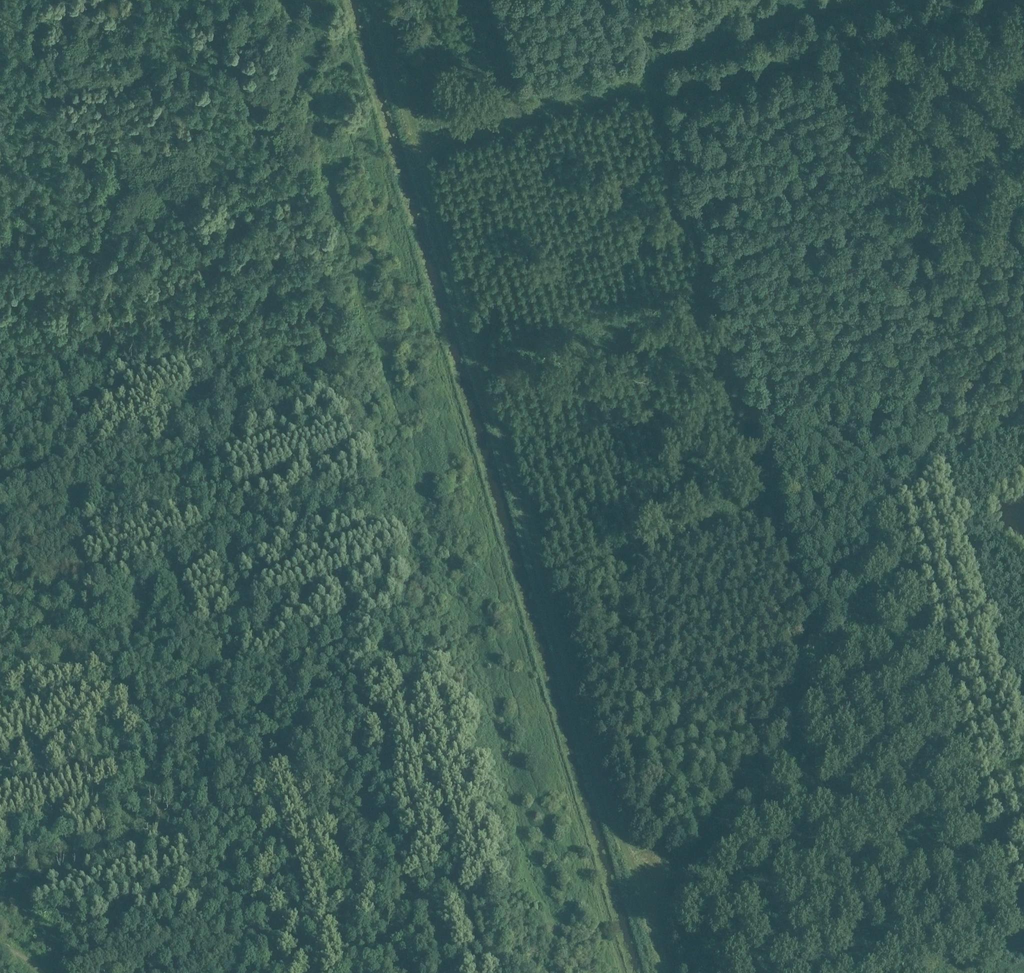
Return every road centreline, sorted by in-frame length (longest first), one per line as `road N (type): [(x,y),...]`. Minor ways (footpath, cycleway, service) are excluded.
road 1 (track): [(420,136),(667,972)]
road 2 (track): [(379,0),(420,136)]

